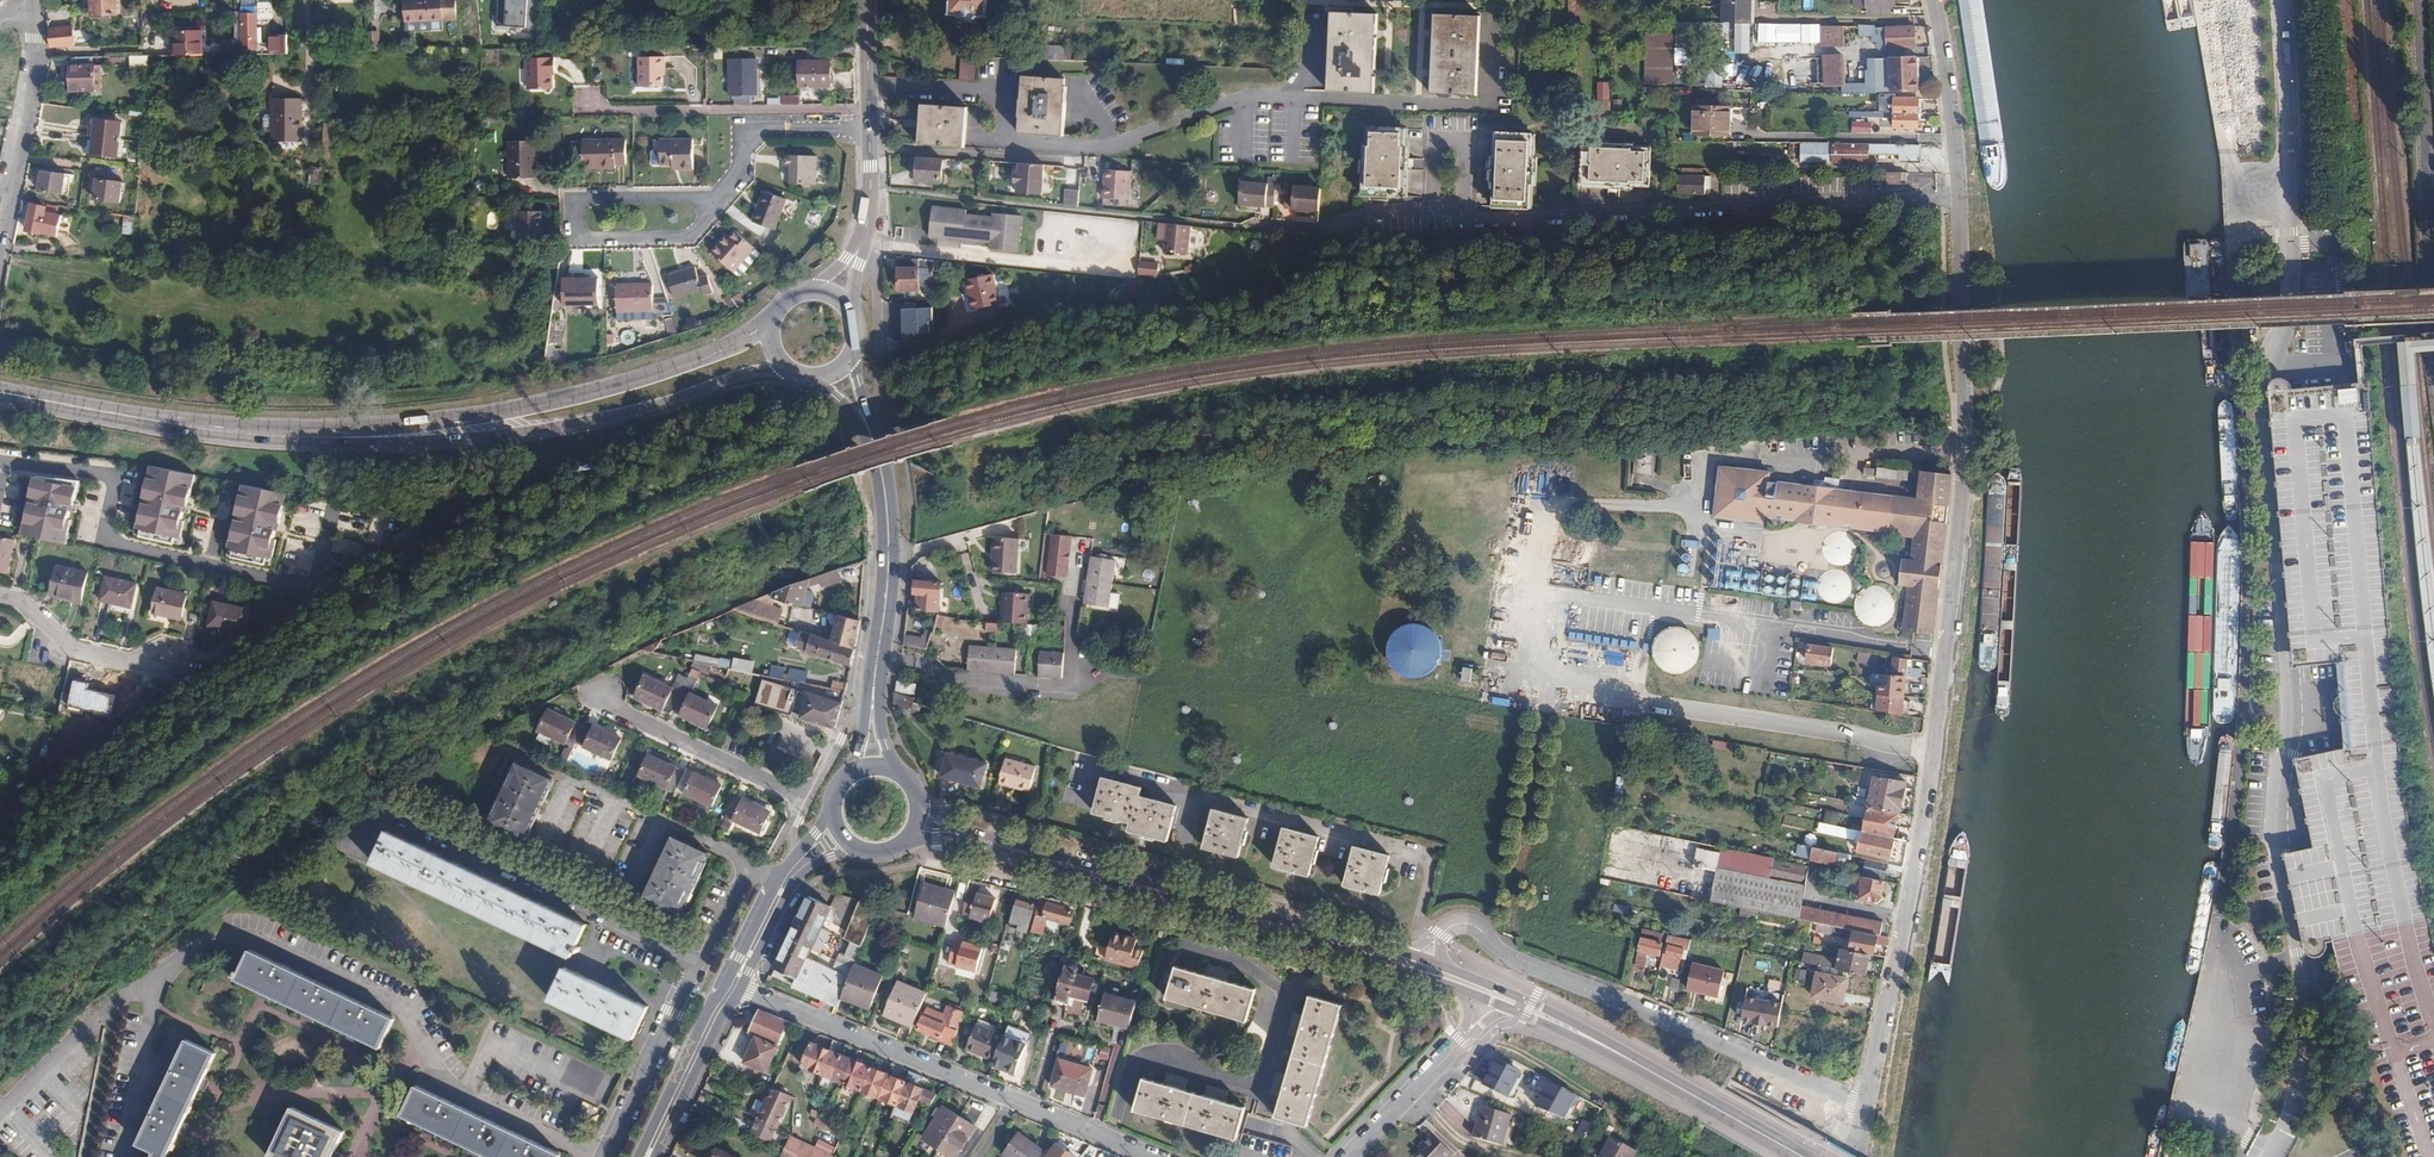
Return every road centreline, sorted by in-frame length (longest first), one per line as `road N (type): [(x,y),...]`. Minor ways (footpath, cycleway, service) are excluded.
road 1 (residential): [(1867,1108),(1934,750),(1965,467),(1959,196),(1934,0)]
road 2 (secondary): [(777,311),(735,345),(613,387),(443,424),(305,437)]
road 3 (secondary): [(305,437),(407,441),(520,431),(789,372)]
road 4 (residential): [(1442,934),(1475,926),(1535,969),(1867,1108)]
road 5 (residential): [(739,992),(1152,1156)]
road 6 (track): [(1135,680),(1313,696),(1544,736)]
road 7 (track): [(1579,686),(1934,750)]
road 8 (secondary): [(305,437),(227,432),(0,392)]
road 9 (residential): [(869,107),(608,109),(588,100)]
road 10 (residential): [(2425,0),(2433,275)]
road 11 (residential): [(898,849),(1095,900),(1129,883)]
road 12 (residential): [(0,232),(30,89),(31,4)]
road 13 (track): [(1313,696),(1275,586),(1211,498)]
road 14 (secondary): [(1650,1072),(1557,1014),(1454,972)]
road 15 (residential): [(877,656),(933,667),(955,686),(1068,692),(1069,671)]
road 16 (residential): [(721,199),(690,239),(571,241),(571,200)]
road 17 (secondary): [(1254,919),(1450,986)]
road 18 (residential): [(739,992),(797,879),(830,856),(858,851)]
road 19 (secondary): [(877,656),(888,575),(880,462)]
road 20 (residential): [(726,986),(638,1156)]
road 21 (residential): [(869,129),(762,130),(742,150),(742,171),(721,199)]
road 22 (residential): [(654,1156),(739,992)]
road 23 (secondary): [(1803,1156),(1650,1072)]
road 24 (residential): [(0,1112),(110,1003)]
road 25 (residential): [(1350,1156),(1457,1045)]
road 26 (residential): [(571,200),(721,199)]
road 27 (secondary): [(1516,1012),(1650,1072)]
road 28 (secondary): [(1396,950),(1254,919)]
road 29 (secondary): [(1129,883),(1001,846)]
road 30 (secondary): [(1254,919),(1129,883)]

